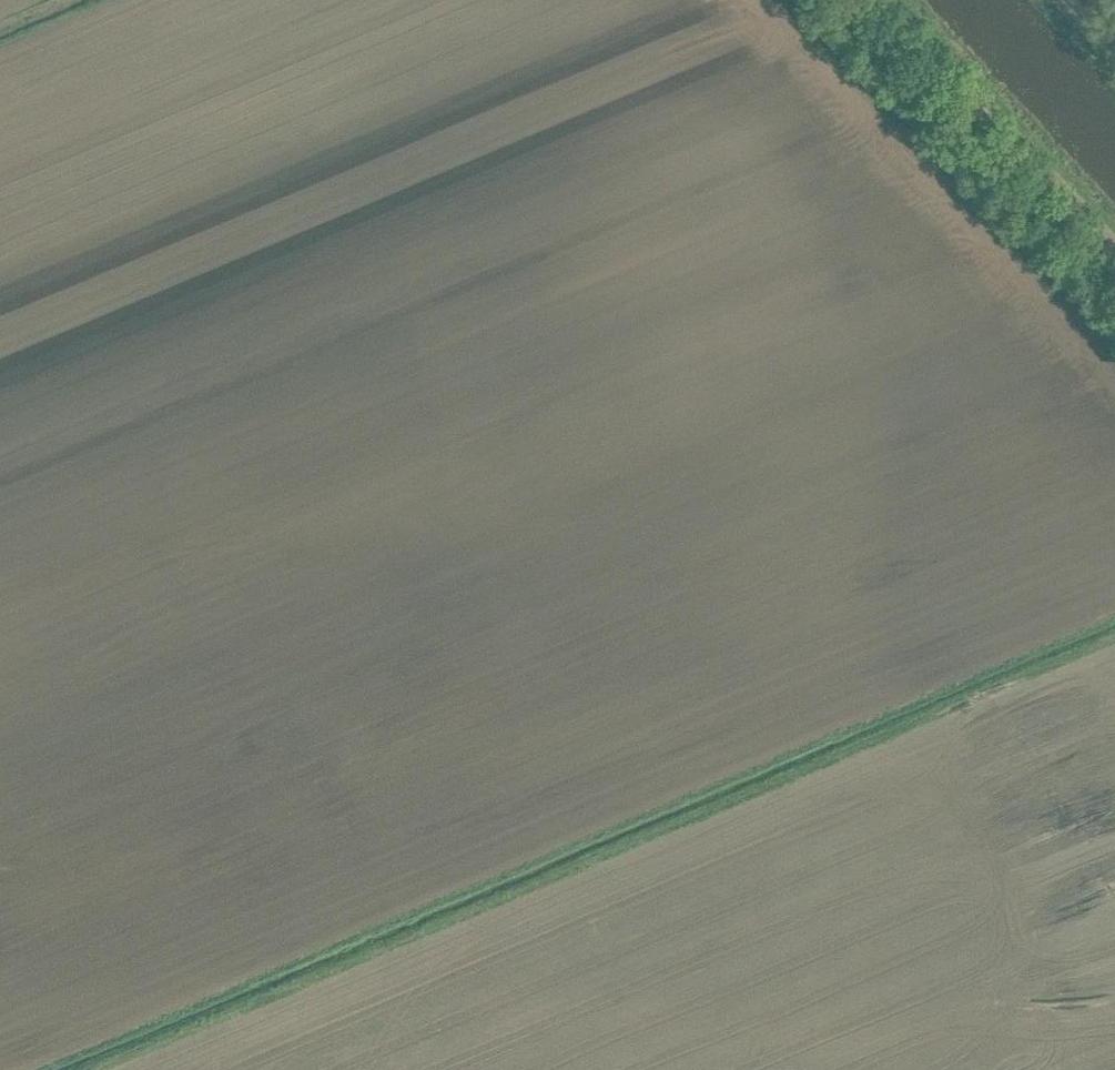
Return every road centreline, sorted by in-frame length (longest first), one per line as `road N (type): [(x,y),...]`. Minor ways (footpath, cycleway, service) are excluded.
road 1 (track): [(886,0),(1114,249)]

